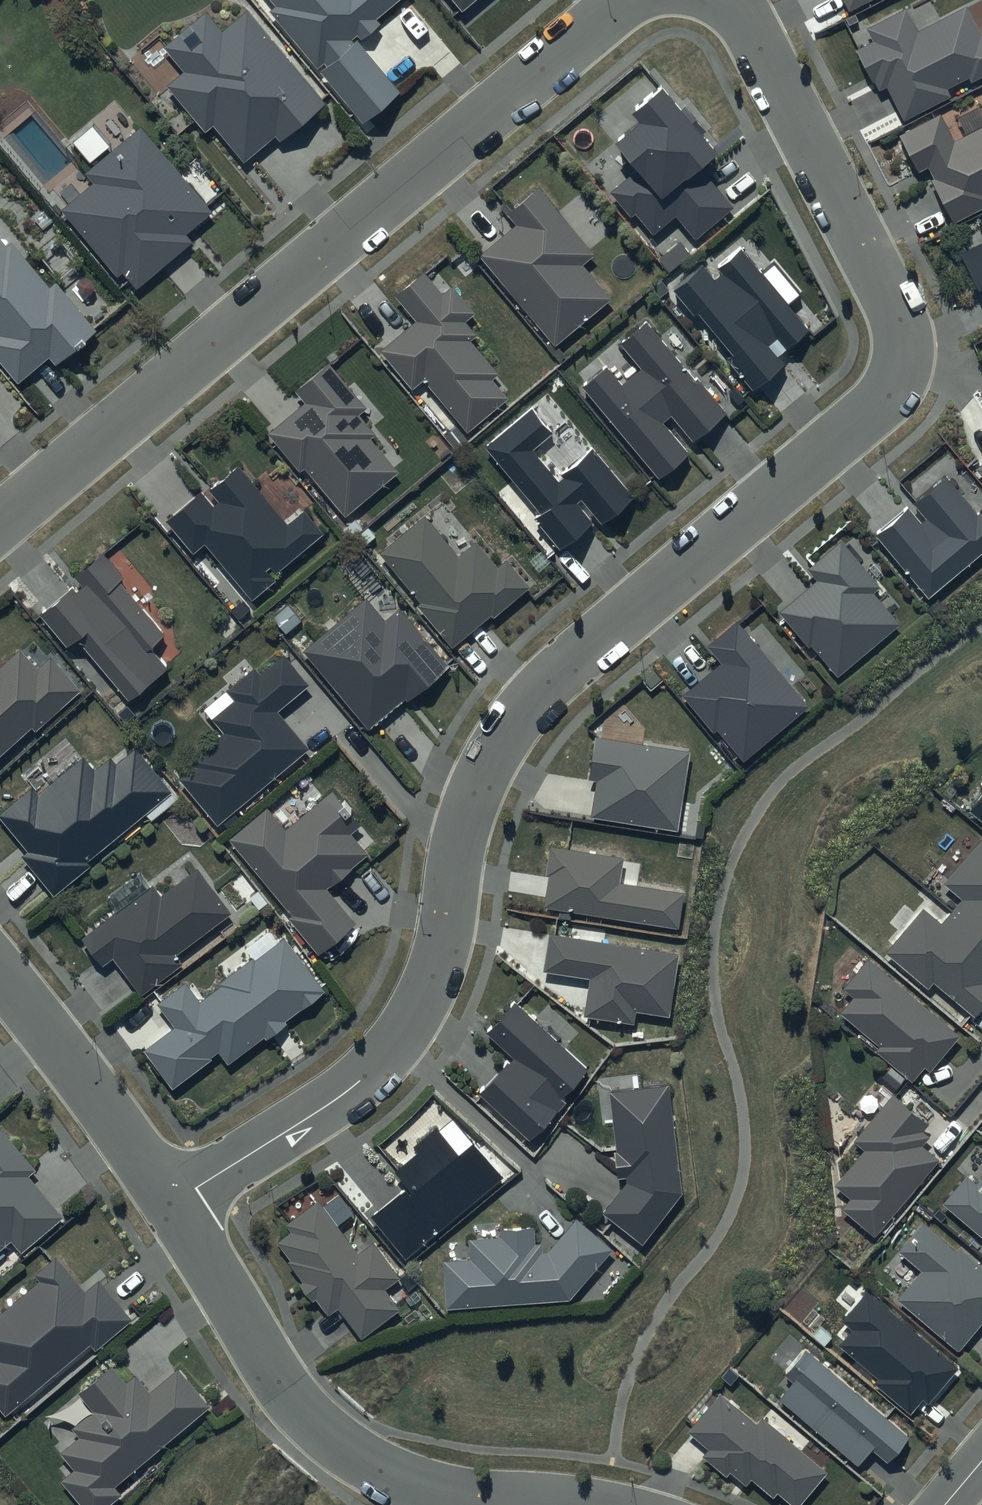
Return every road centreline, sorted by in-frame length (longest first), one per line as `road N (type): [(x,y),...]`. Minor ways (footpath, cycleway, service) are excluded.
road 1 (residential): [(723,0),(757,35),(900,320),(905,356),(860,423),(545,679),(496,743),(468,807),(422,1002),(342,1097),(196,1189)]
road 2 (residential): [(0,521),(630,0)]
road 3 (residential): [(580,1504),(447,1490),(383,1471),(311,1420),(171,1205)]
road 4 (residential): [(171,1205),(0,971)]

